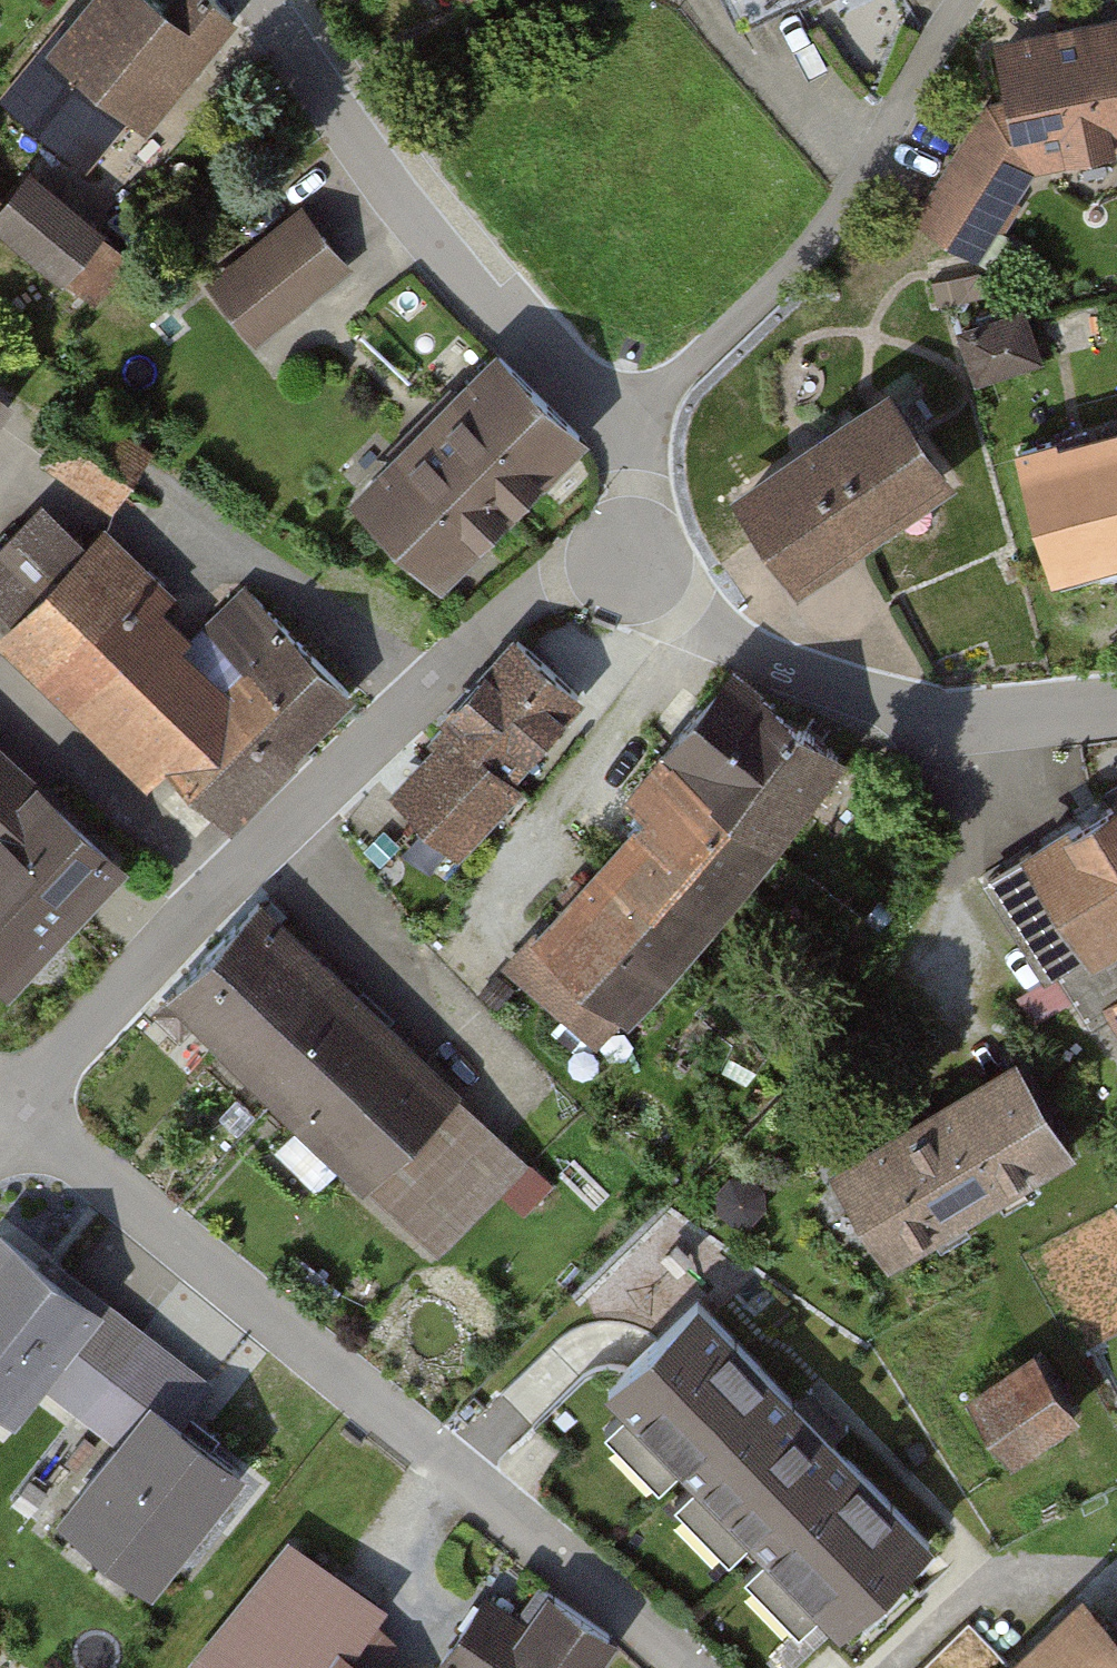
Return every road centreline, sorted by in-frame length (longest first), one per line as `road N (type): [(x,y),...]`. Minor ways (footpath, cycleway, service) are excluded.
road 1 (unclassified): [(681,1667),(457,1471),(16,1111)]
road 2 (residential): [(16,1111),(294,805),(515,607),(562,578),(629,557)]
road 3 (residential): [(260,0),(452,261),(522,338),(627,425)]
road 4 (residential): [(627,425),(833,219),(961,0)]
road 5 (residential): [(1116,706),(973,717),(918,714),(843,694),(748,650),(629,557)]
road 6 (residential): [(627,425),(629,557)]

